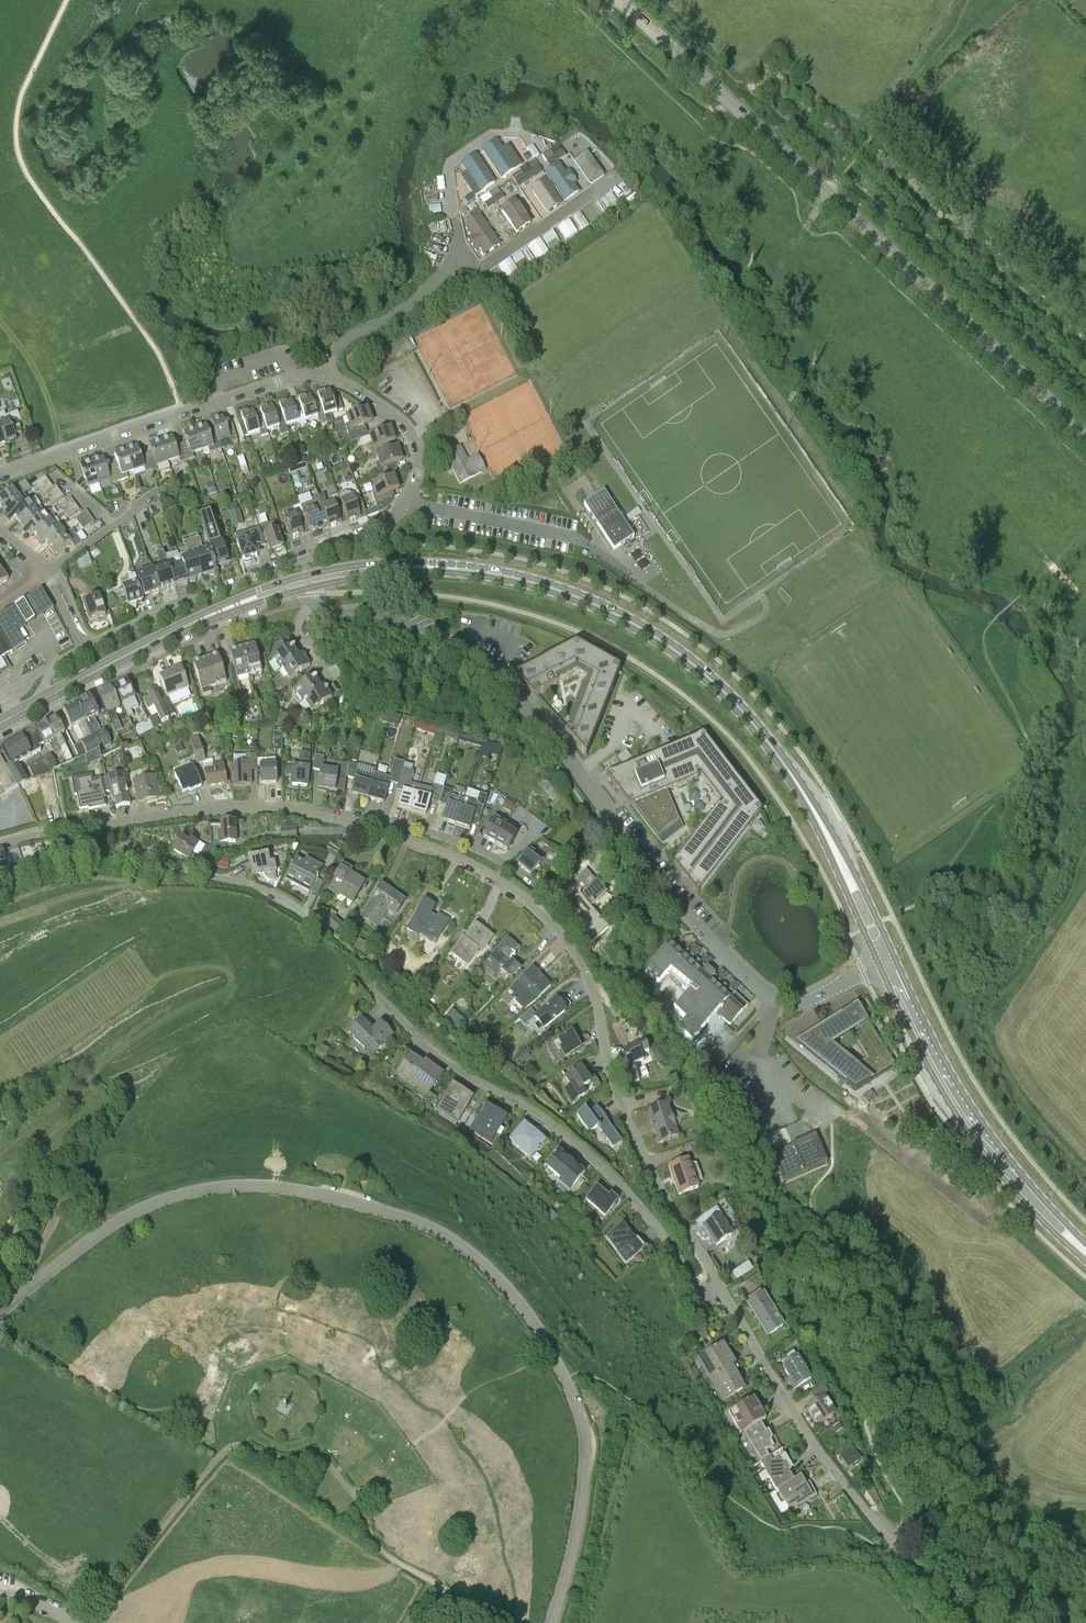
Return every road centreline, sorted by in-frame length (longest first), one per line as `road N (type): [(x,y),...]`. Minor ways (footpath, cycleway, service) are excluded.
road 1 (residential): [(720,1287),(616,1092),(581,964),(533,905),(494,877),(417,842),(277,808),(190,811),(0,844)]
road 2 (unclassified): [(553,1356),(507,1288),(445,1235),(335,1198),(262,1186),(187,1193),(136,1211),(0,1312)]
road 3 (secondary): [(1085,434),(621,0)]
road 4 (unclassified): [(314,603),(408,625),(493,677),(556,745),(684,914),(776,1000)]
road 5 (residential): [(325,376),(385,407),(415,439),(414,490),(398,514),(365,535),(93,643)]
road 6 (residential): [(720,1287),(697,1290),(662,1233),(603,1169),(537,1114),(438,1058),(368,985)]
road 7 (unclassified): [(962,1622),(821,1453),(720,1287)]
road 8 (primary): [(788,770),(727,695),(647,631),(551,587),(458,569)]
road 9 (primary): [(880,965),(974,1140),(1085,1262)]
road 10 (primary): [(1085,1244),(985,1126),(895,959)]
road 11 (residential): [(0,477),(278,381),(325,376)]
road 12 (residential): [(0,879),(78,861),(161,862),(271,891),(312,926)]
road 13 (primary): [(458,569),(398,562),(329,569),(238,598),(194,622)]
road 14 (unclassified): [(550,1622),(570,1551),(585,1449),(564,1378)]
road 15 (primary): [(895,959),(834,835),(788,770)]
road 16 (primary): [(788,770),(880,965)]
road 17 (unclassified): [(452,258),(450,164),(500,134),(523,135),(530,144)]
road 18 (unclassified): [(325,376),(338,345),(414,303),(452,258)]
road 19 (unclassified): [(452,258),(481,266),(598,188)]
road 20 (primary): [(46,698),(194,622)]
road 21 (primary): [(310,588),(458,569)]
road 22 (track): [(895,109),(806,226)]
road 23 (residential): [(48,573),(154,496)]
road 24 (primary): [(194,622),(310,588)]

